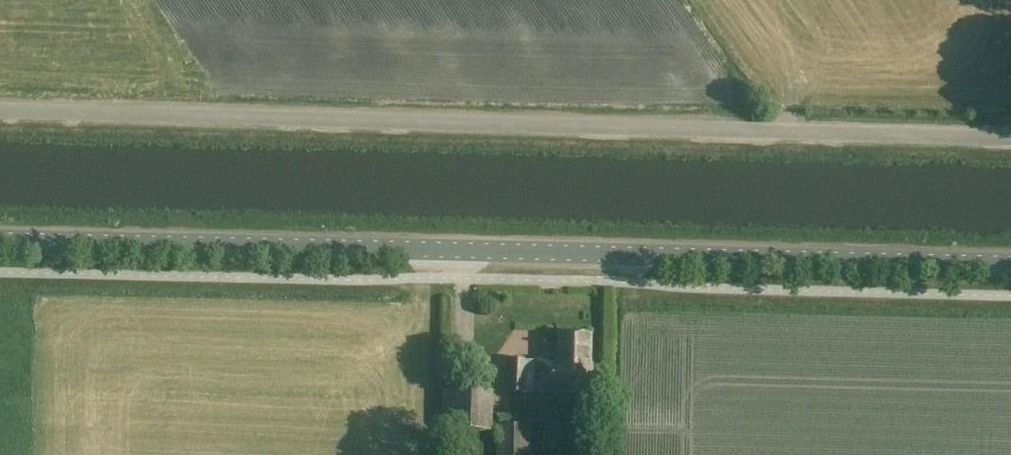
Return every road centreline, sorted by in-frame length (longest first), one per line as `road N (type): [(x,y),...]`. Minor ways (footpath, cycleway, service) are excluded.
road 1 (unclassified): [(1010,138),(0,112)]
road 2 (tertiary): [(1010,266),(0,241)]

